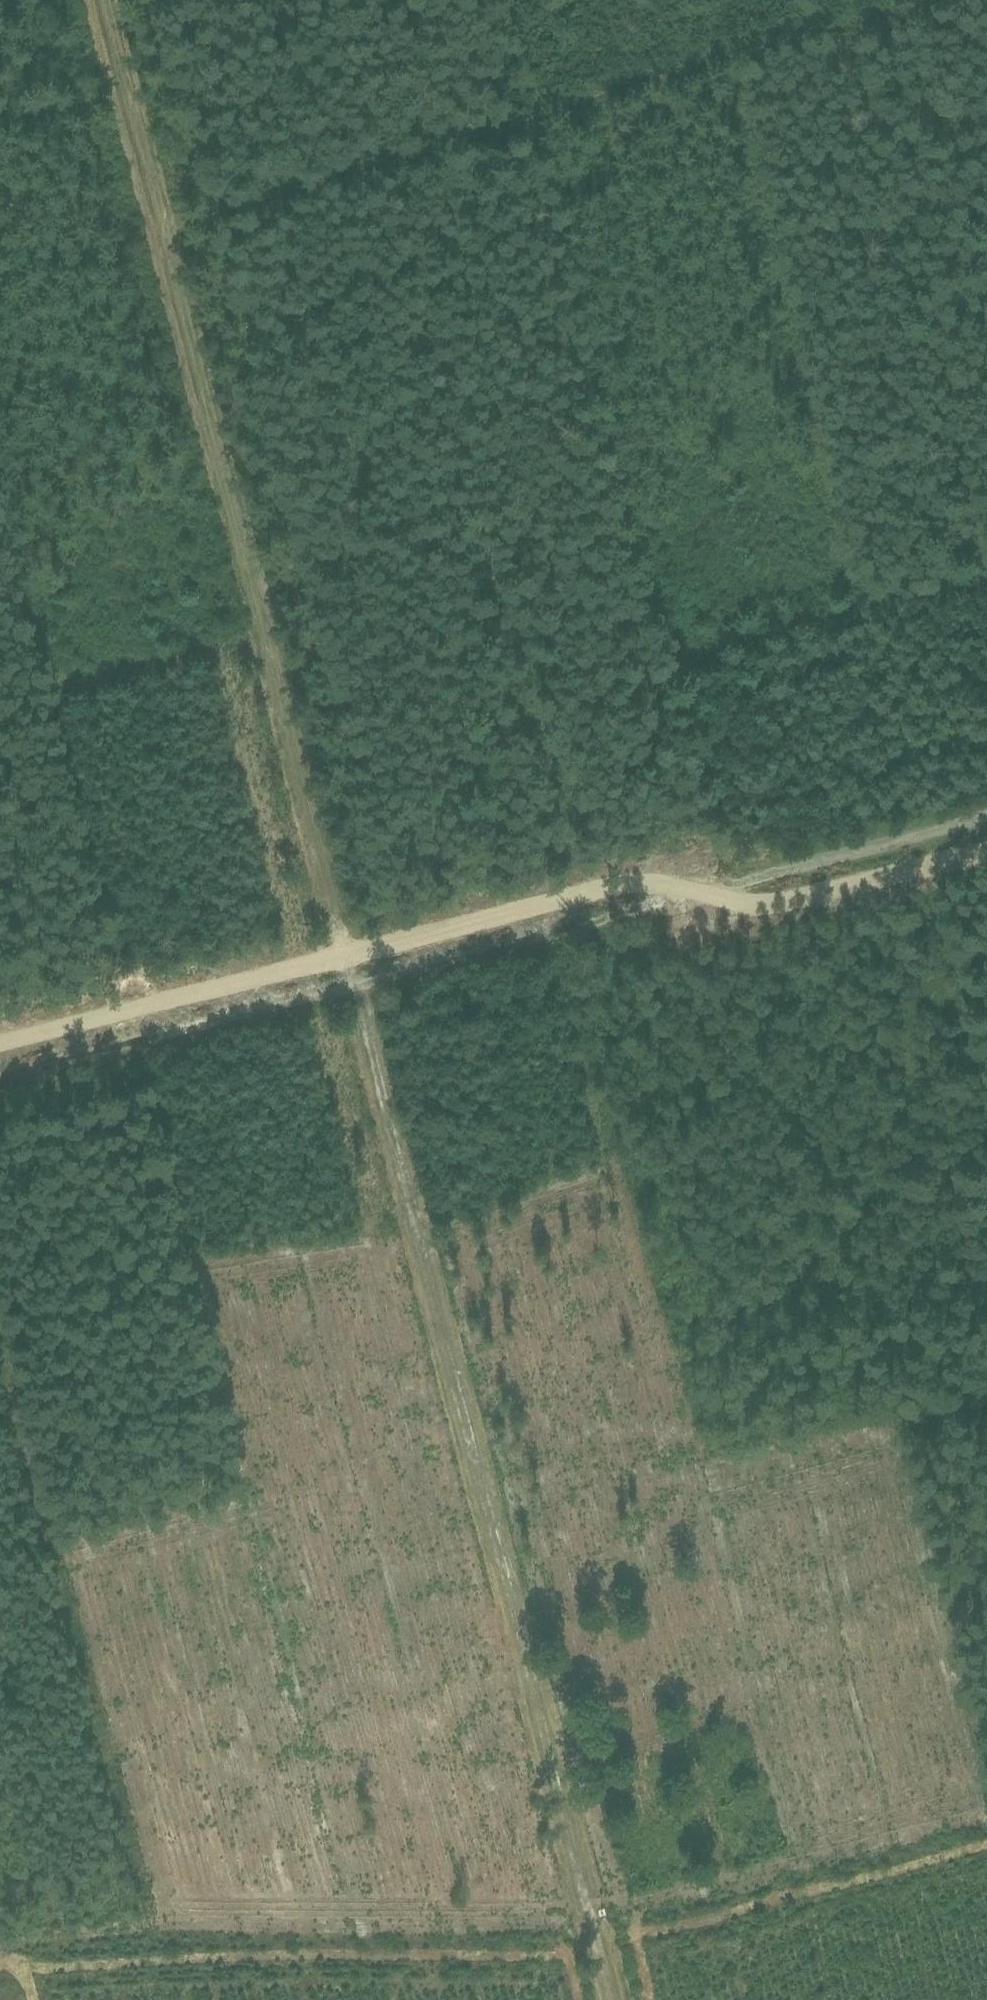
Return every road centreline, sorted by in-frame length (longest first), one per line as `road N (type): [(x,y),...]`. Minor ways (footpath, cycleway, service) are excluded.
road 1 (track): [(615,1999),(113,0)]

